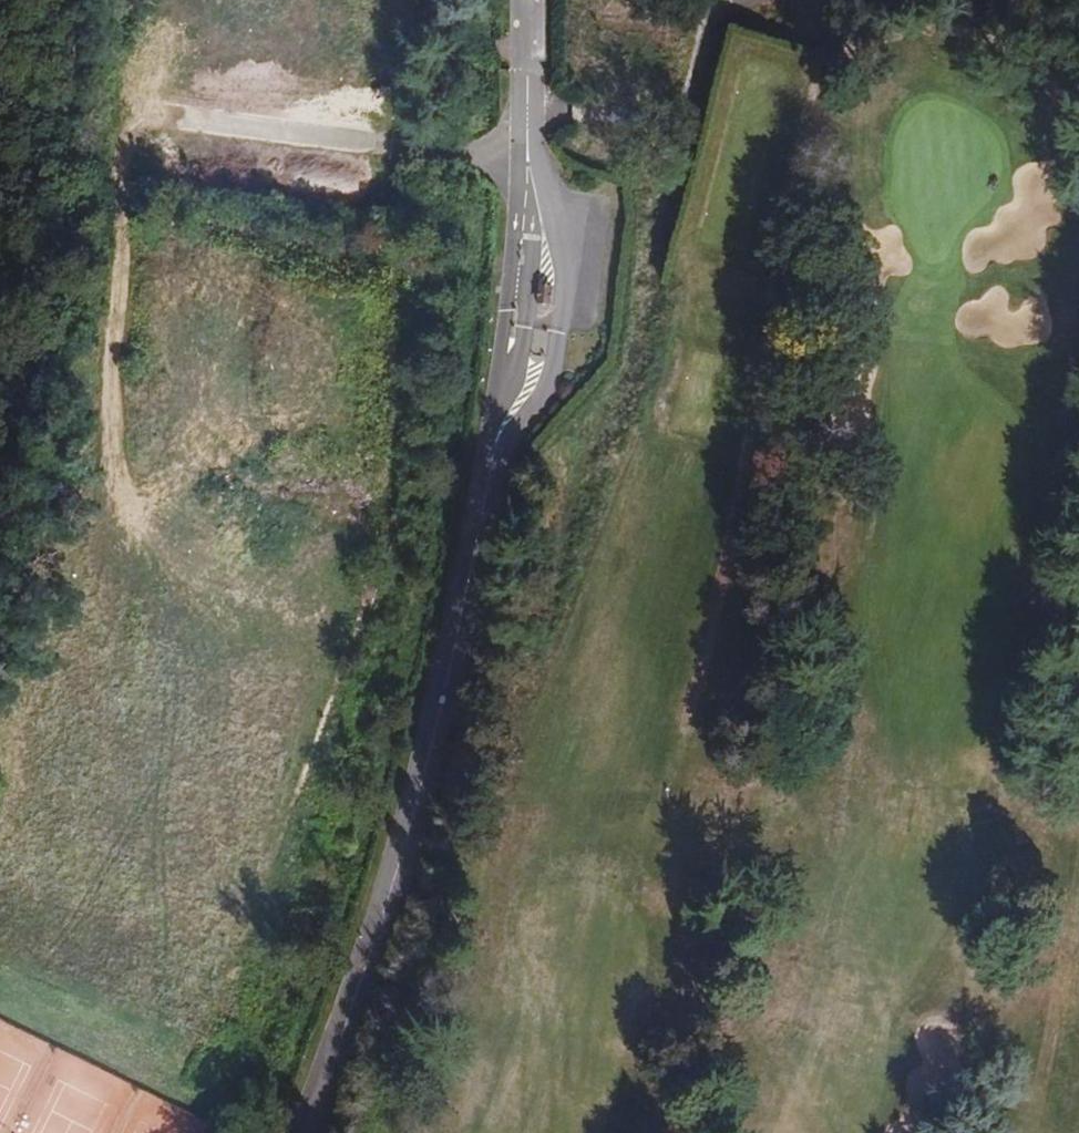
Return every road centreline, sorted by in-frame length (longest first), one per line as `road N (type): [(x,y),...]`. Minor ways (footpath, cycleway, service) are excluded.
road 1 (track): [(139,532),(121,494),(111,430),(119,164),(122,145),(142,120),(183,117)]

